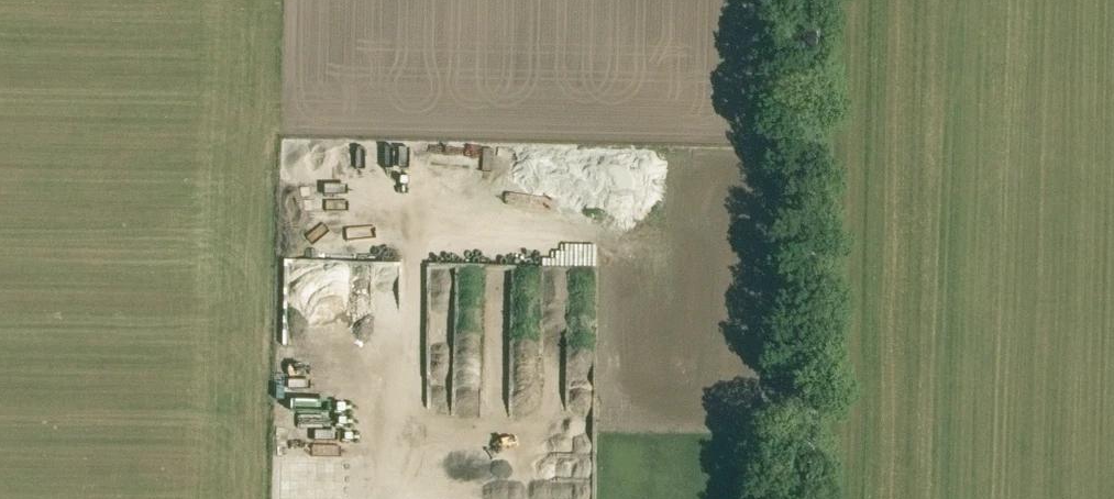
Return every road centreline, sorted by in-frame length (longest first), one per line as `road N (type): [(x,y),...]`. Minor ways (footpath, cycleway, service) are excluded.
road 1 (tertiary): [(797,498),(806,0)]

